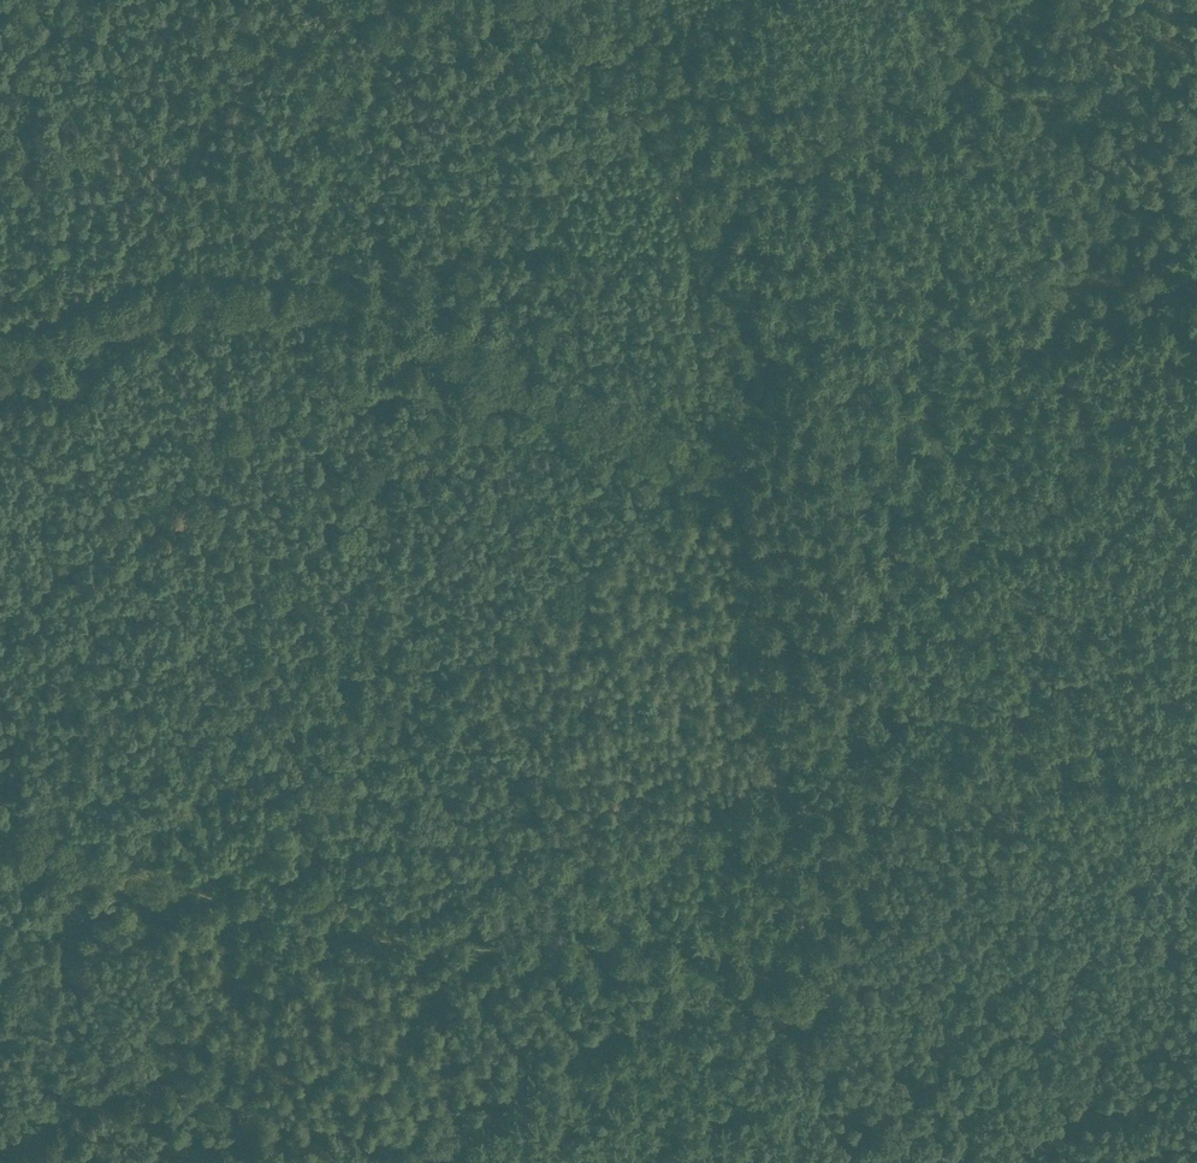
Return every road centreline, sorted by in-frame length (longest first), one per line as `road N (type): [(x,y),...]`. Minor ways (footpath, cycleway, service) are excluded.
road 1 (track): [(825,982),(508,952),(249,905),(54,848),(0,808)]
road 2 (track): [(1196,412),(766,638),(788,870),(825,982)]
road 3 (track): [(634,102),(675,179),(701,279),(766,638)]
road 4 (track): [(386,299),(0,616)]
road 5 (track): [(562,0),(634,102),(386,299)]
road 6 (track): [(825,982),(892,1162)]

